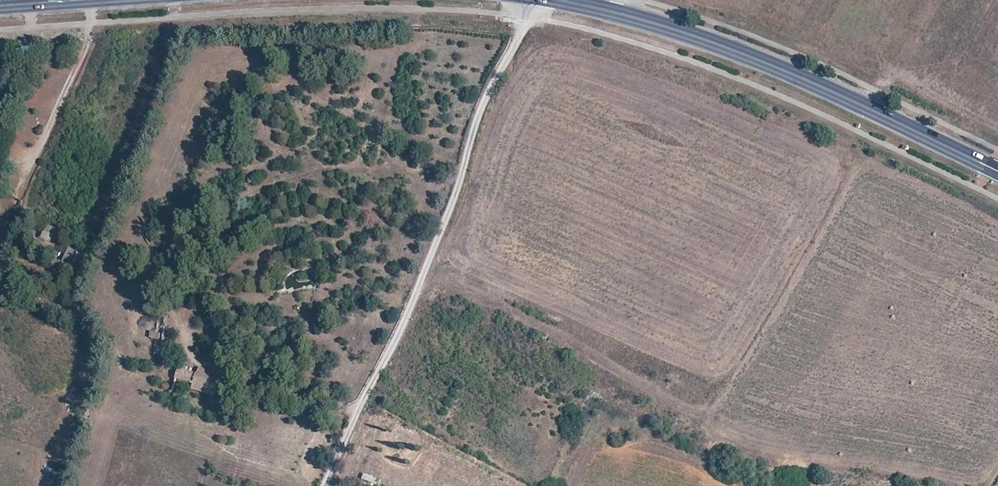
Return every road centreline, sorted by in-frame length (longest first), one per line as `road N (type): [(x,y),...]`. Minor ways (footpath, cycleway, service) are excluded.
road 1 (track): [(323,485),(416,297),(478,118),(532,0)]
road 2 (primary): [(997,170),(744,53),(618,13)]
road 3 (track): [(91,0),(79,63),(32,156)]

